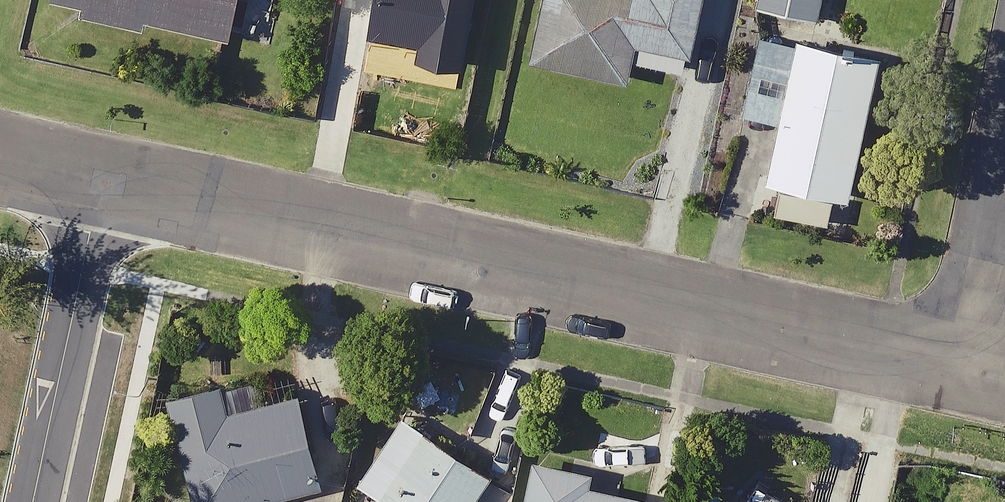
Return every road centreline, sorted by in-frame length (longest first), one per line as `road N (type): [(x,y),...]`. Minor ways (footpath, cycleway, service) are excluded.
road 1 (residential): [(101,184),(974,376)]
road 2 (residential): [(101,184),(34,501)]
road 3 (residential): [(974,376),(1004,230)]

